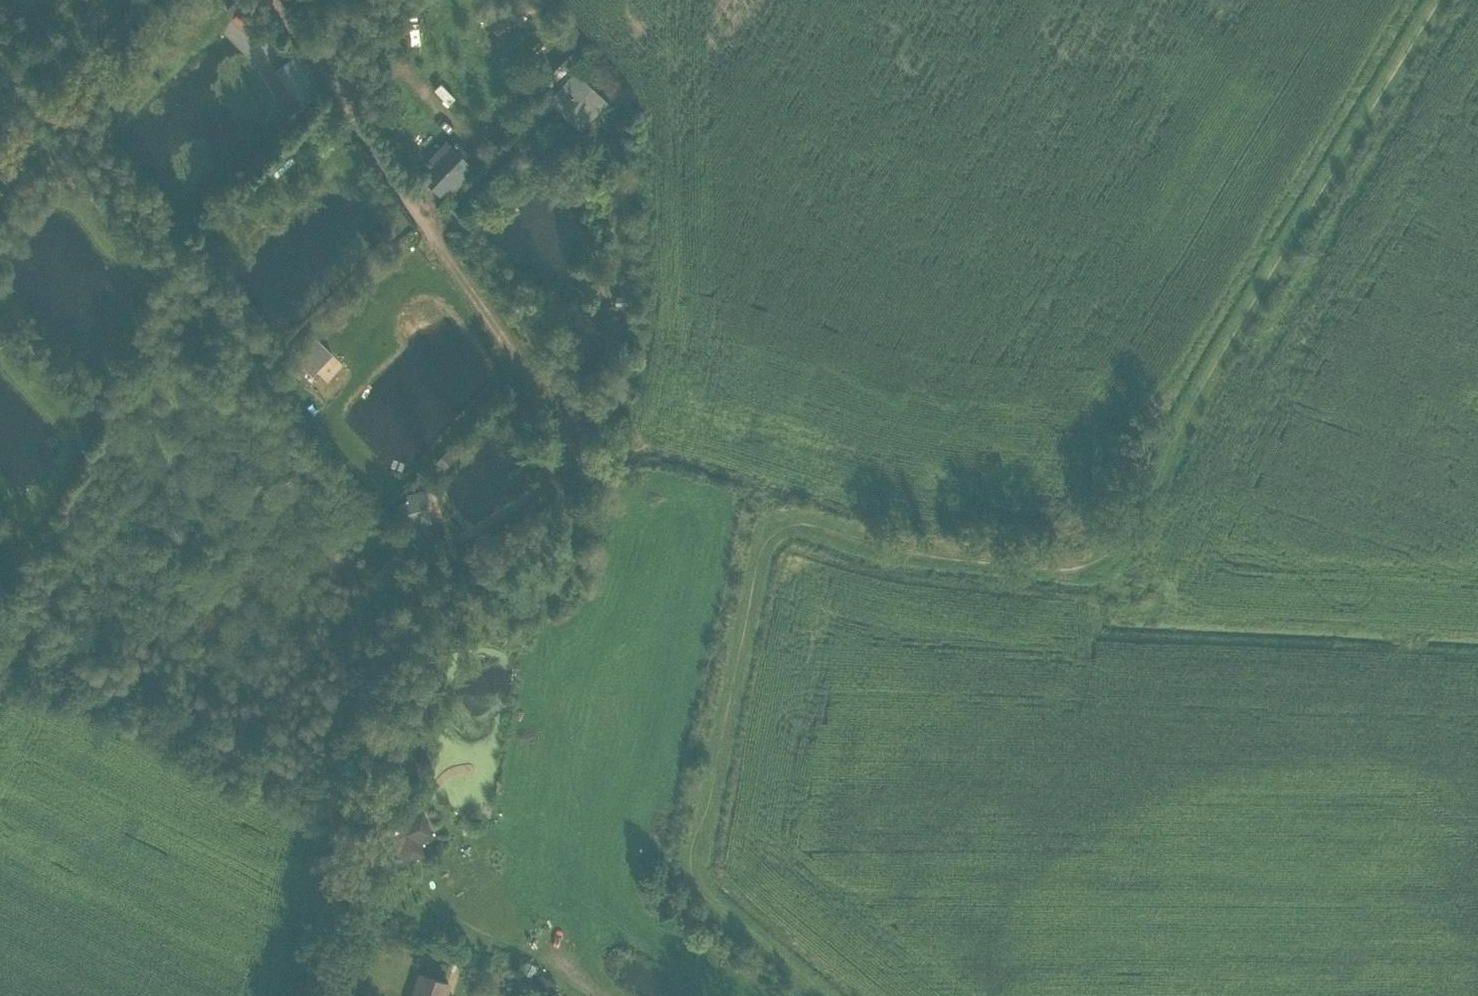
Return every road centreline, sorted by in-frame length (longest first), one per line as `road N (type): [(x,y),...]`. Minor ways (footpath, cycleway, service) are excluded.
road 1 (track): [(426,227),(277,0)]
road 2 (track): [(158,0),(0,178)]

